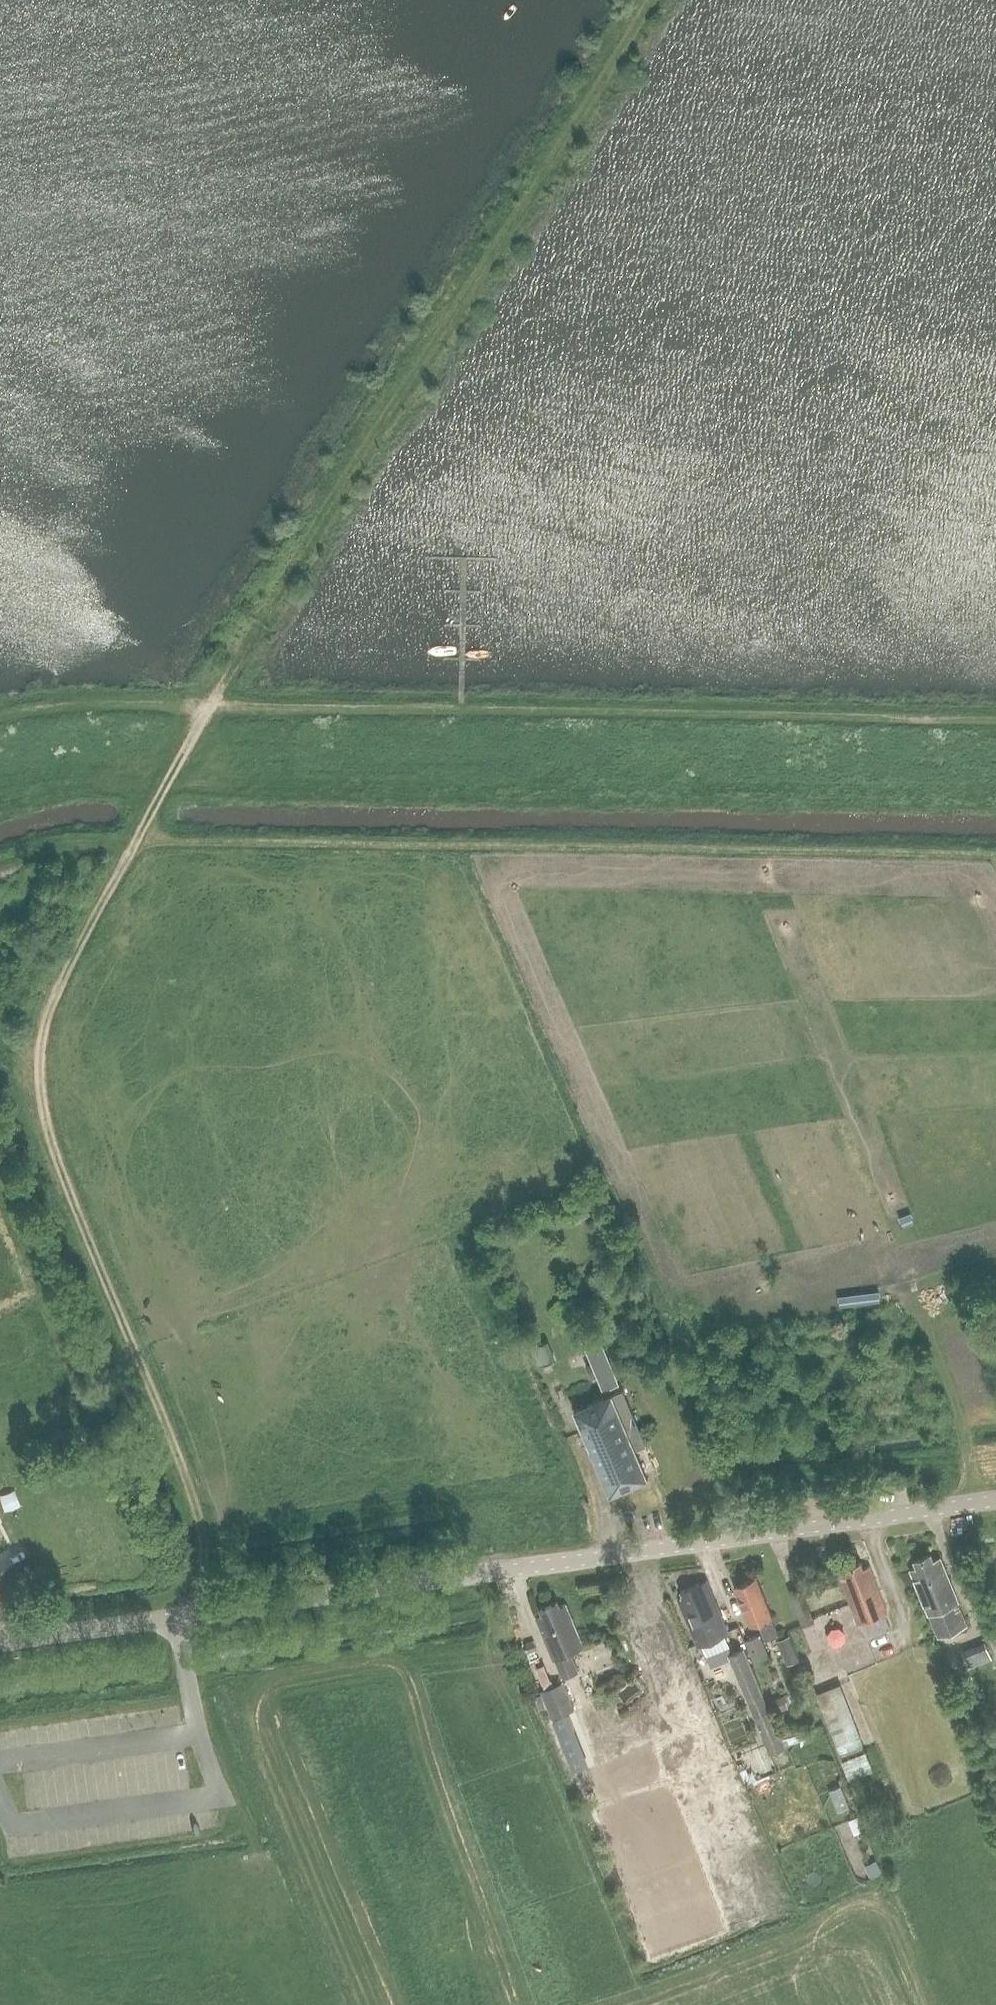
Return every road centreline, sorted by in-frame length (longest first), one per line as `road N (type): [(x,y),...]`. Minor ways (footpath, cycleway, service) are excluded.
road 1 (track): [(644,0),(209,699),(46,1013),(37,1074),(43,1118),(194,1496),(205,1551),(202,1614)]
road 2 (unclassified): [(0,1644),(995,1502)]

